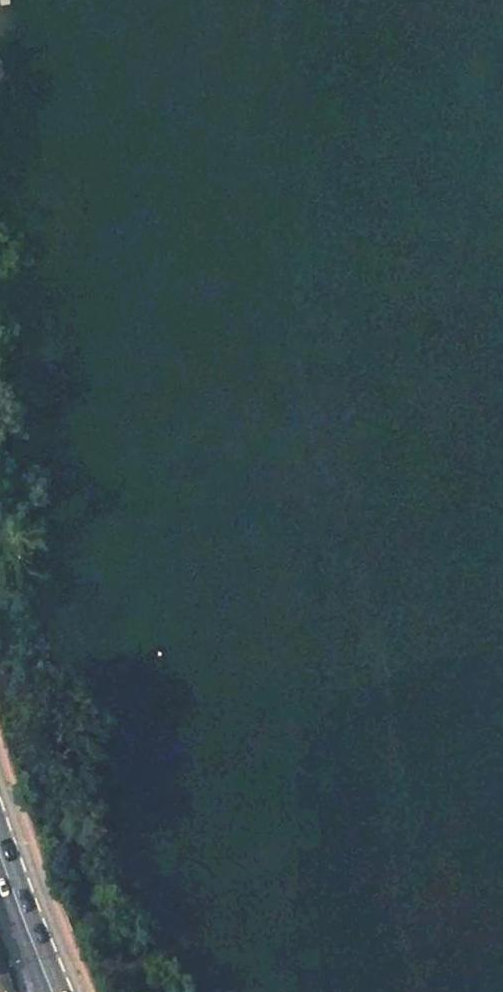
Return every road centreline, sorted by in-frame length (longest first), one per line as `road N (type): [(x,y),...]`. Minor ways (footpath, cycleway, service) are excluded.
road 1 (primary): [(0,854),(52,991)]

